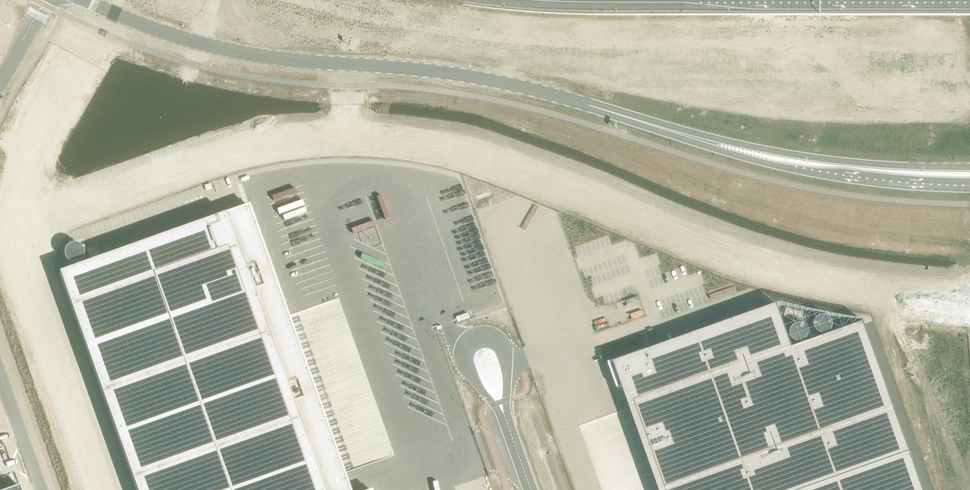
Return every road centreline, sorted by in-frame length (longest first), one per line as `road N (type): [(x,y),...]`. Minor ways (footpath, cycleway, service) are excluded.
road 1 (unclassified): [(76,0),(175,38),(288,62),(480,77),(707,140)]
road 2 (trunk): [(573,0),(969,2)]
road 3 (unclassified): [(707,140),(836,174),(969,184)]
road 4 (unclassified): [(969,166),(707,140)]
road 5 (unclassified): [(506,361),(494,336),(468,344),(477,382),(503,410)]
road 6 (unclassified): [(41,489),(0,375)]

